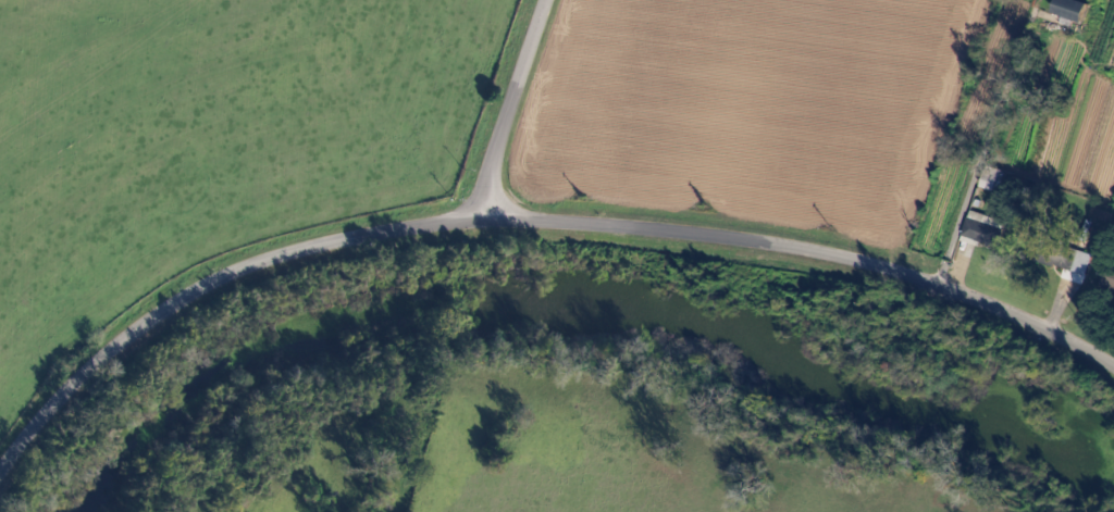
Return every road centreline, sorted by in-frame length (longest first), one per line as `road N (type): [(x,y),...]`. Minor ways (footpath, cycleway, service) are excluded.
road 1 (residential): [(1113,367),(942,285),(834,253),(591,222),(449,223),(341,238),(205,284),(136,326),(66,388),(0,466)]
road 2 (residential): [(487,221),(543,0)]

